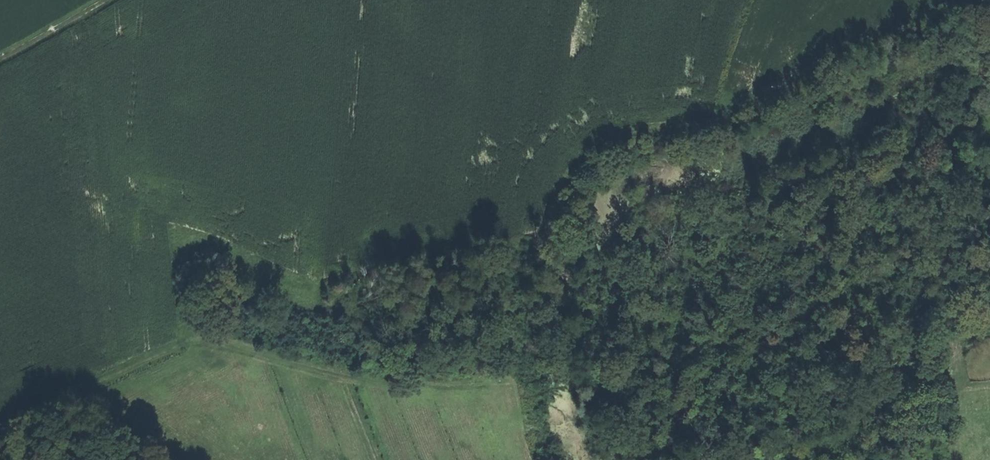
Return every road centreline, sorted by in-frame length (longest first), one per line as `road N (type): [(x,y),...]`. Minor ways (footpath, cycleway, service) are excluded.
road 1 (track): [(0,434),(180,341)]
road 2 (track): [(111,0),(0,60)]

